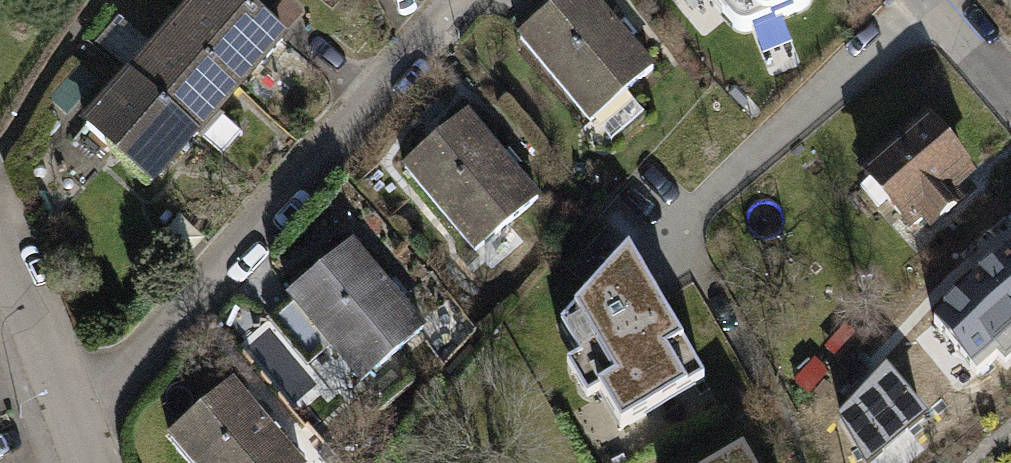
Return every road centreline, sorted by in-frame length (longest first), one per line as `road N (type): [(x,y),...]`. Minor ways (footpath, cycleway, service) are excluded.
road 1 (residential): [(63,408),(113,389),(202,300),(457,0)]
road 2 (residential): [(63,408),(0,264)]
road 3 (residential): [(1010,94),(931,0)]

